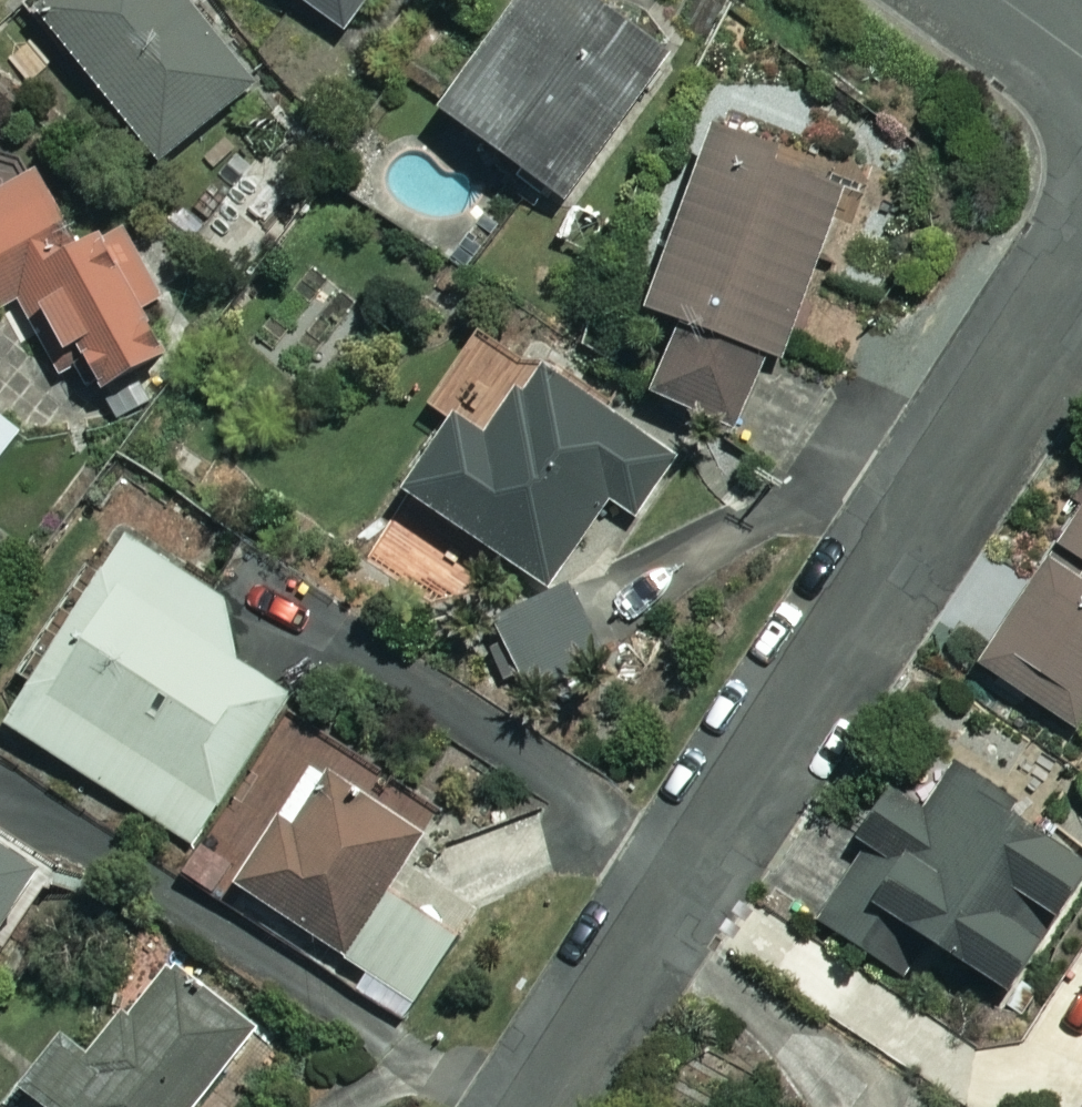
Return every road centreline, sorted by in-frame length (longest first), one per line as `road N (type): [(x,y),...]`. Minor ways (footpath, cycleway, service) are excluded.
road 1 (residential): [(537,1106),(1081,274)]

